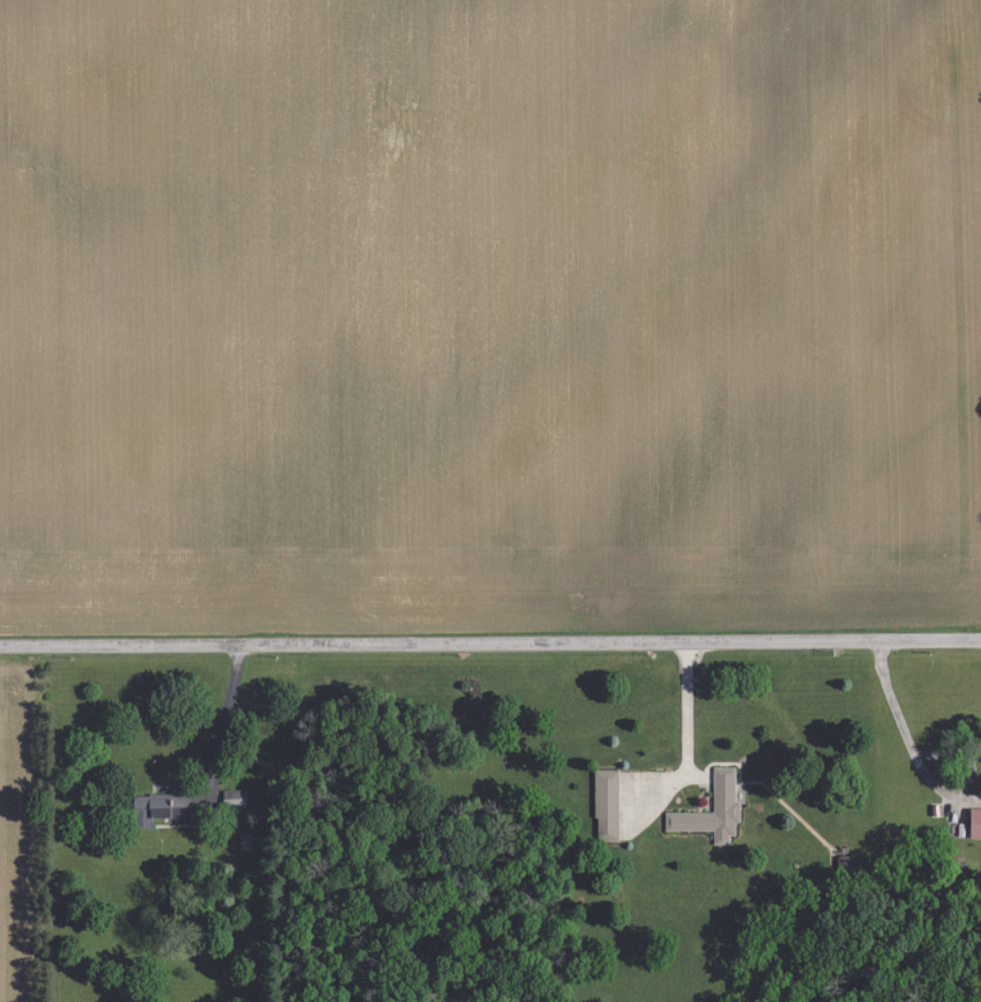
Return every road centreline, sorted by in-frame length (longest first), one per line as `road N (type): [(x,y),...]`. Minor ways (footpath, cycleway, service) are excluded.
road 1 (residential): [(0,647),(980,640)]

